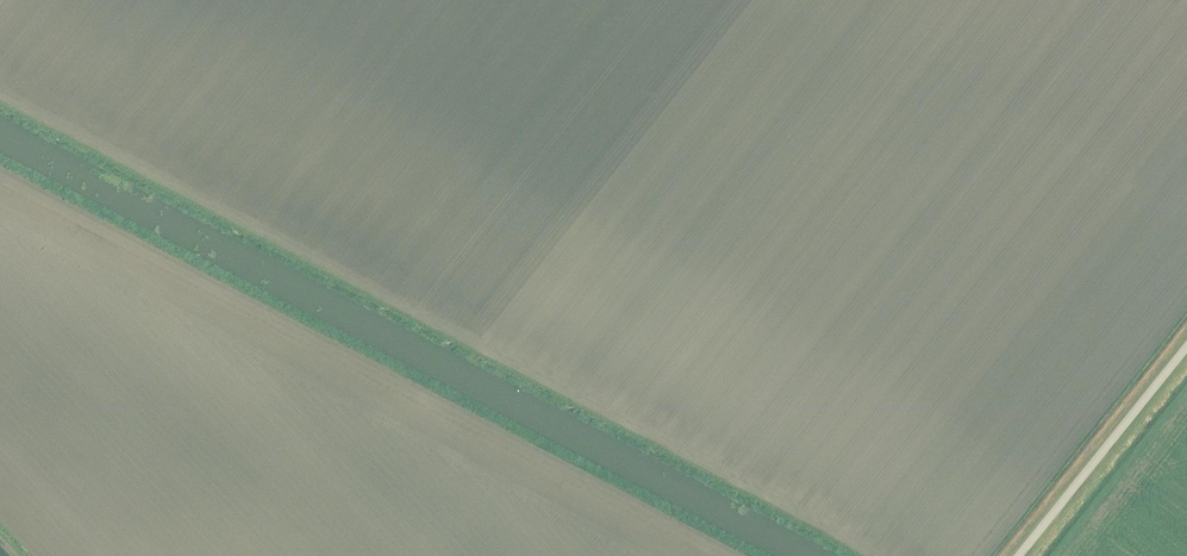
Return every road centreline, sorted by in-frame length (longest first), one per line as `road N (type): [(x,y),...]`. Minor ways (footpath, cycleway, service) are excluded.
road 1 (unclassified): [(1015,555),(1186,335)]

